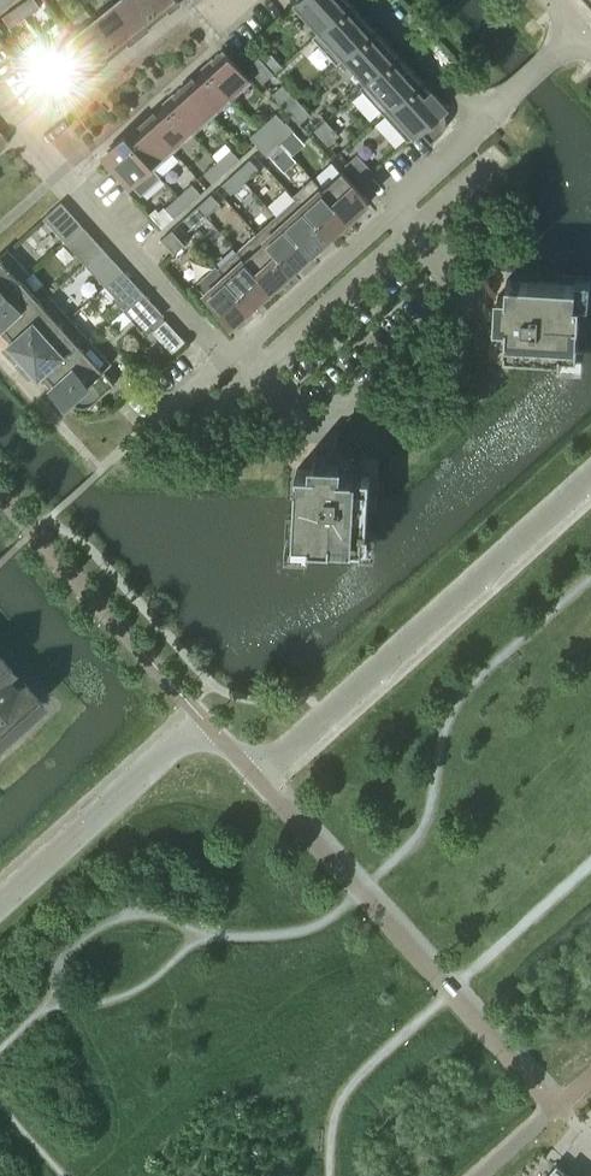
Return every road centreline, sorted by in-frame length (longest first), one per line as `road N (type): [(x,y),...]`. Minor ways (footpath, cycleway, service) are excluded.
road 1 (residential): [(0,904),(201,718),(255,776),(590,476)]
road 2 (residential): [(225,357),(483,120)]
road 3 (residential): [(225,357),(0,104)]
road 4 (residential): [(483,120),(375,0)]
road 5 (residential): [(483,120),(579,32)]

